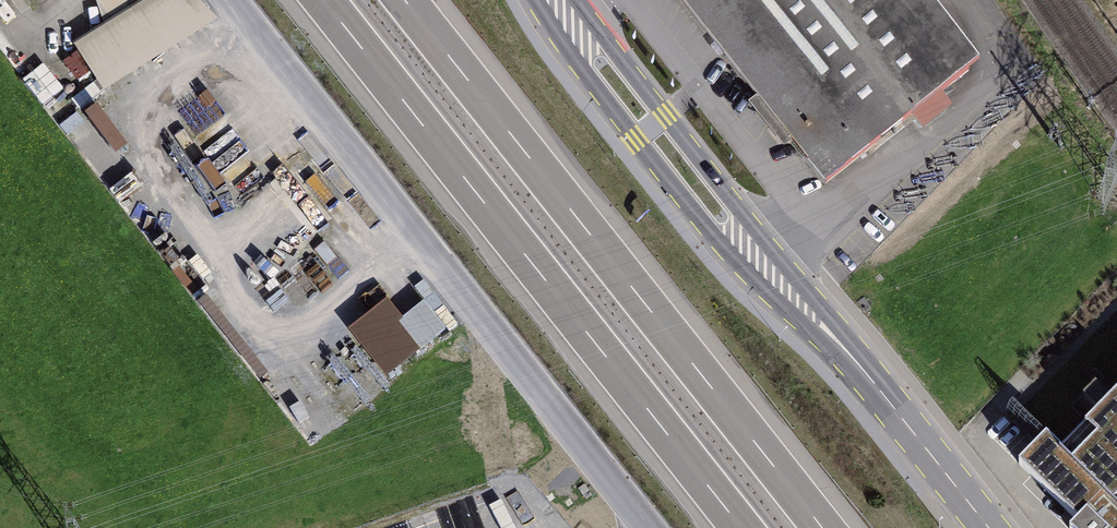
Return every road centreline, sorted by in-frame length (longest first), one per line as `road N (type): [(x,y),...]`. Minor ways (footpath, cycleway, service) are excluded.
road 1 (primary): [(988,527),(877,386),(723,220),(558,0)]
road 2 (motorway): [(824,527),(406,0)]
road 3 (motorway): [(322,0),(740,527)]
road 4 (residential): [(225,0),(640,527)]

